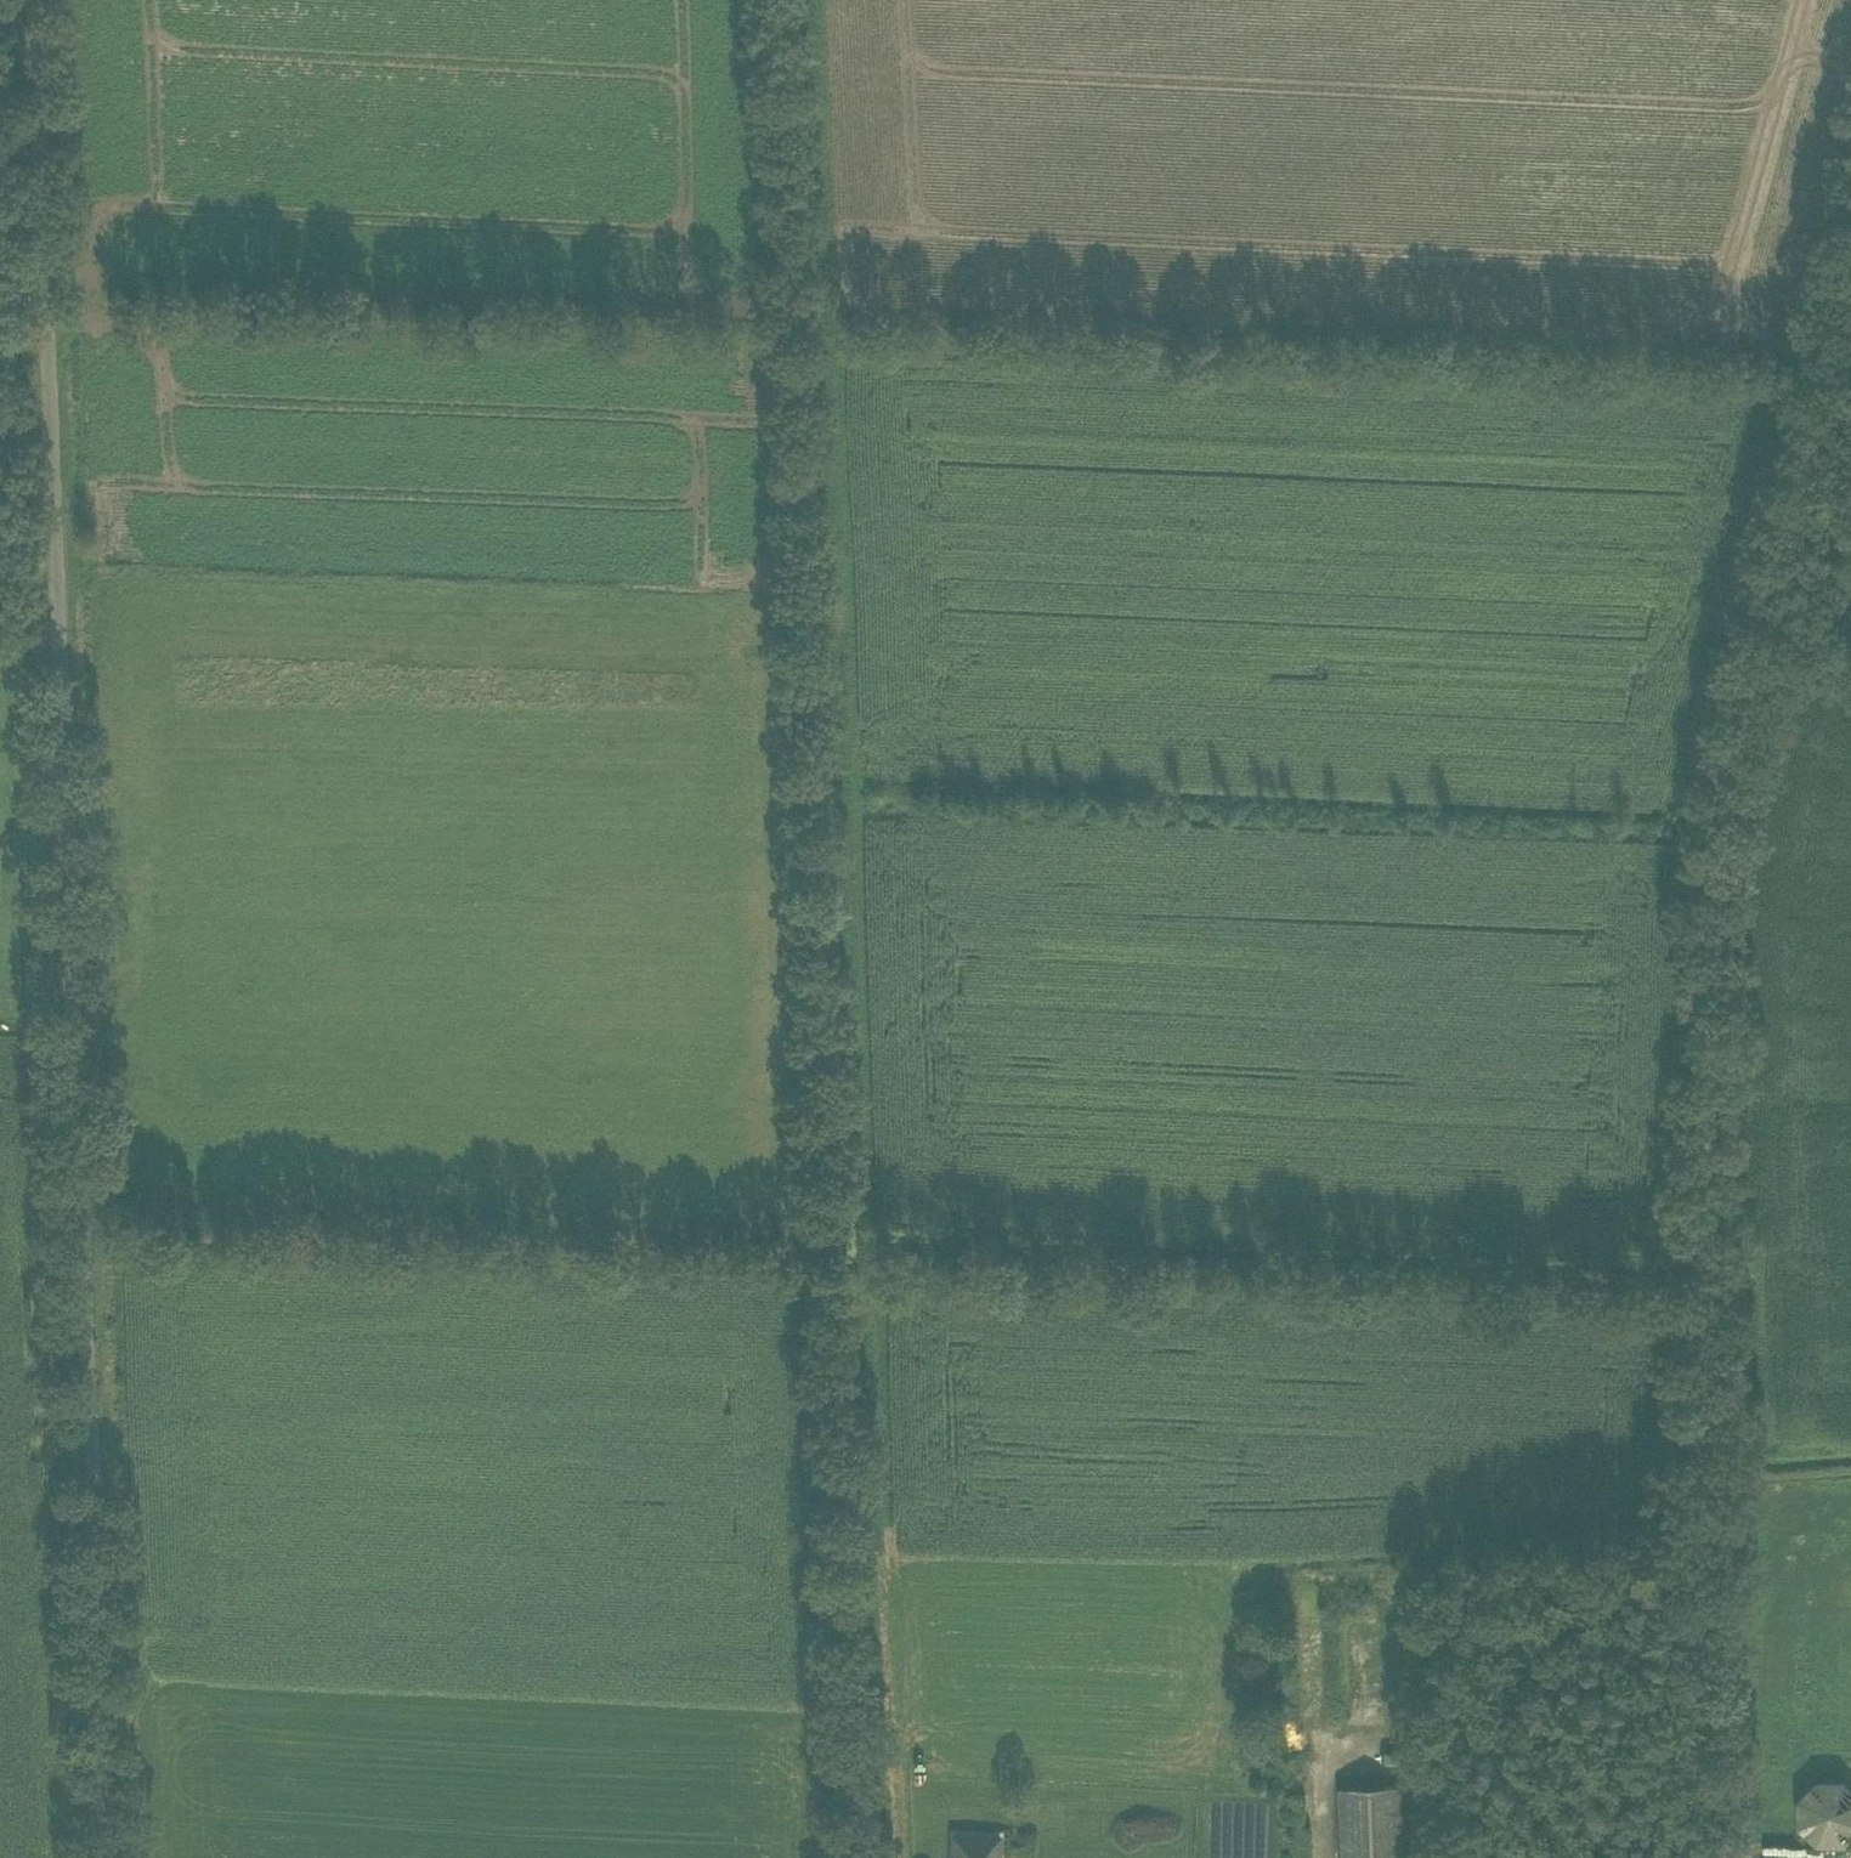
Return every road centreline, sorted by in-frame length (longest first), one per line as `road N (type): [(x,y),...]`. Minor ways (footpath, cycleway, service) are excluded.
road 1 (unclassified): [(99,1857),(29,0)]
road 2 (track): [(1850,325),(1724,828),(1708,1231),(1700,1857)]

